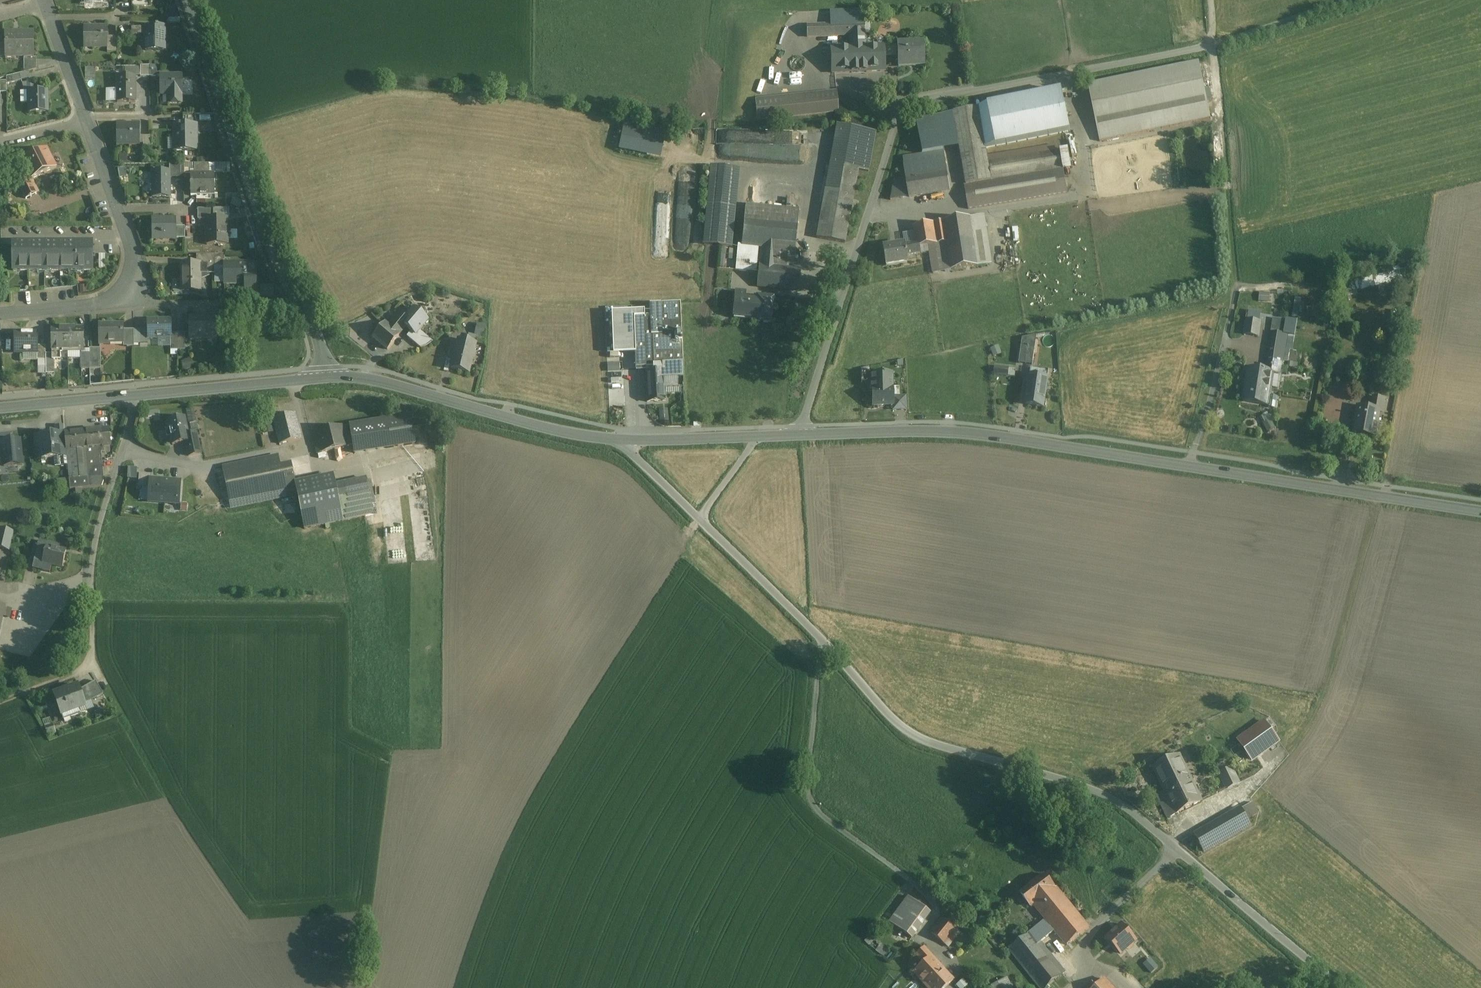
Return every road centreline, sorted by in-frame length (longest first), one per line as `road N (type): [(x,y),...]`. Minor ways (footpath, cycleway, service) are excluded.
road 1 (unclassified): [(1342,987),(1119,803),(909,731),(699,519)]
road 2 (tertiary): [(1480,511),(964,433),(800,434)]
road 3 (residential): [(800,434),(903,107),(1212,44)]
road 4 (tertiary): [(326,377),(320,345),(268,236),(188,0)]
road 5 (tertiary): [(0,407),(326,377)]
road 6 (residential): [(86,120),(133,259),(127,291),(94,305),(0,314)]
road 7 (tertiary): [(622,440),(552,430),(390,383),(326,377)]
road 8 (residential): [(1212,44),(1351,0)]
road 9 (tertiary): [(758,436),(622,440)]
road 10 (residential): [(46,4),(86,120)]

